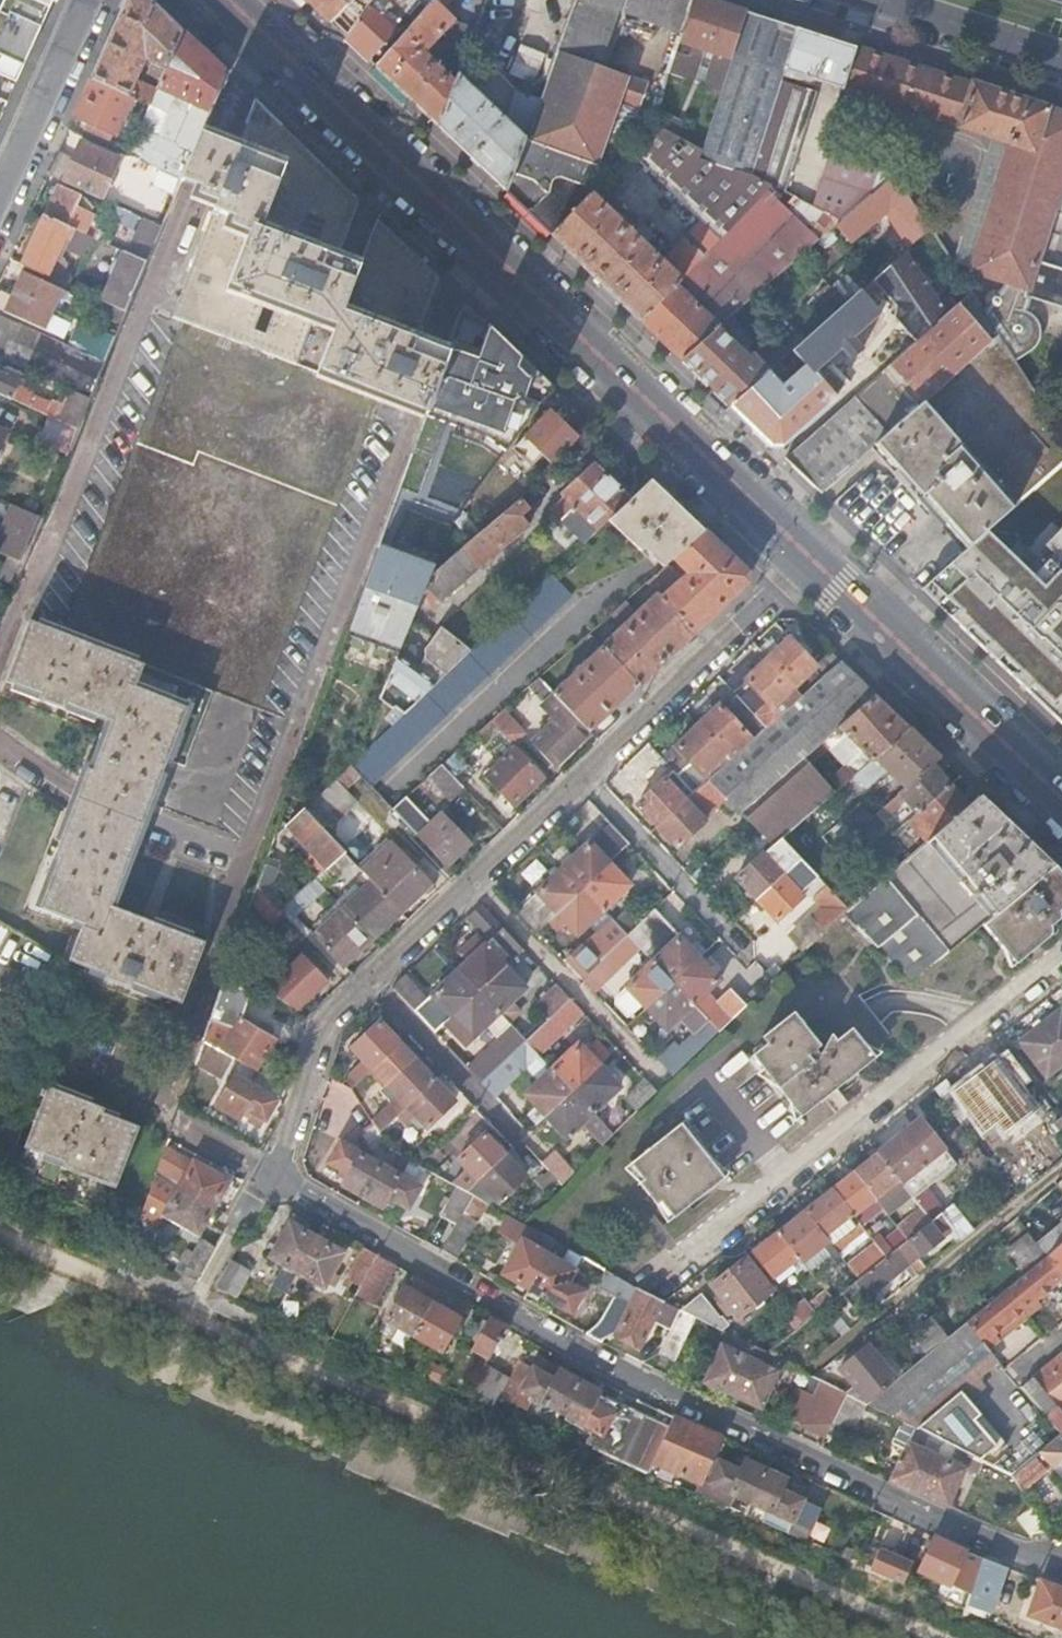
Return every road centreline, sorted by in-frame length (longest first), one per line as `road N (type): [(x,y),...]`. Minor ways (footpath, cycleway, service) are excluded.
road 1 (residential): [(285,1179),(633,1381),(1049,1560)]
road 2 (primary): [(816,557),(271,38)]
road 3 (residential): [(271,38),(236,92),(38,595)]
road 4 (primary): [(1061,795),(816,557)]
road 5 (residential): [(816,557),(586,778)]
road 6 (residential): [(586,778),(762,967)]
road 7 (residential): [(477,882),(638,1052)]
road 8 (residential): [(372,978),(355,993),(285,1179)]
road 9 (residential): [(372,978),(515,1132)]
road 10 (residential): [(0,179),(84,0)]
road 11 (primary): [(879,0),(1061,59)]
road 12 (residential): [(586,778),(477,882)]
road 13 (residential): [(477,882),(372,978)]
road 14 (residential): [(176,1115),(285,1179)]

